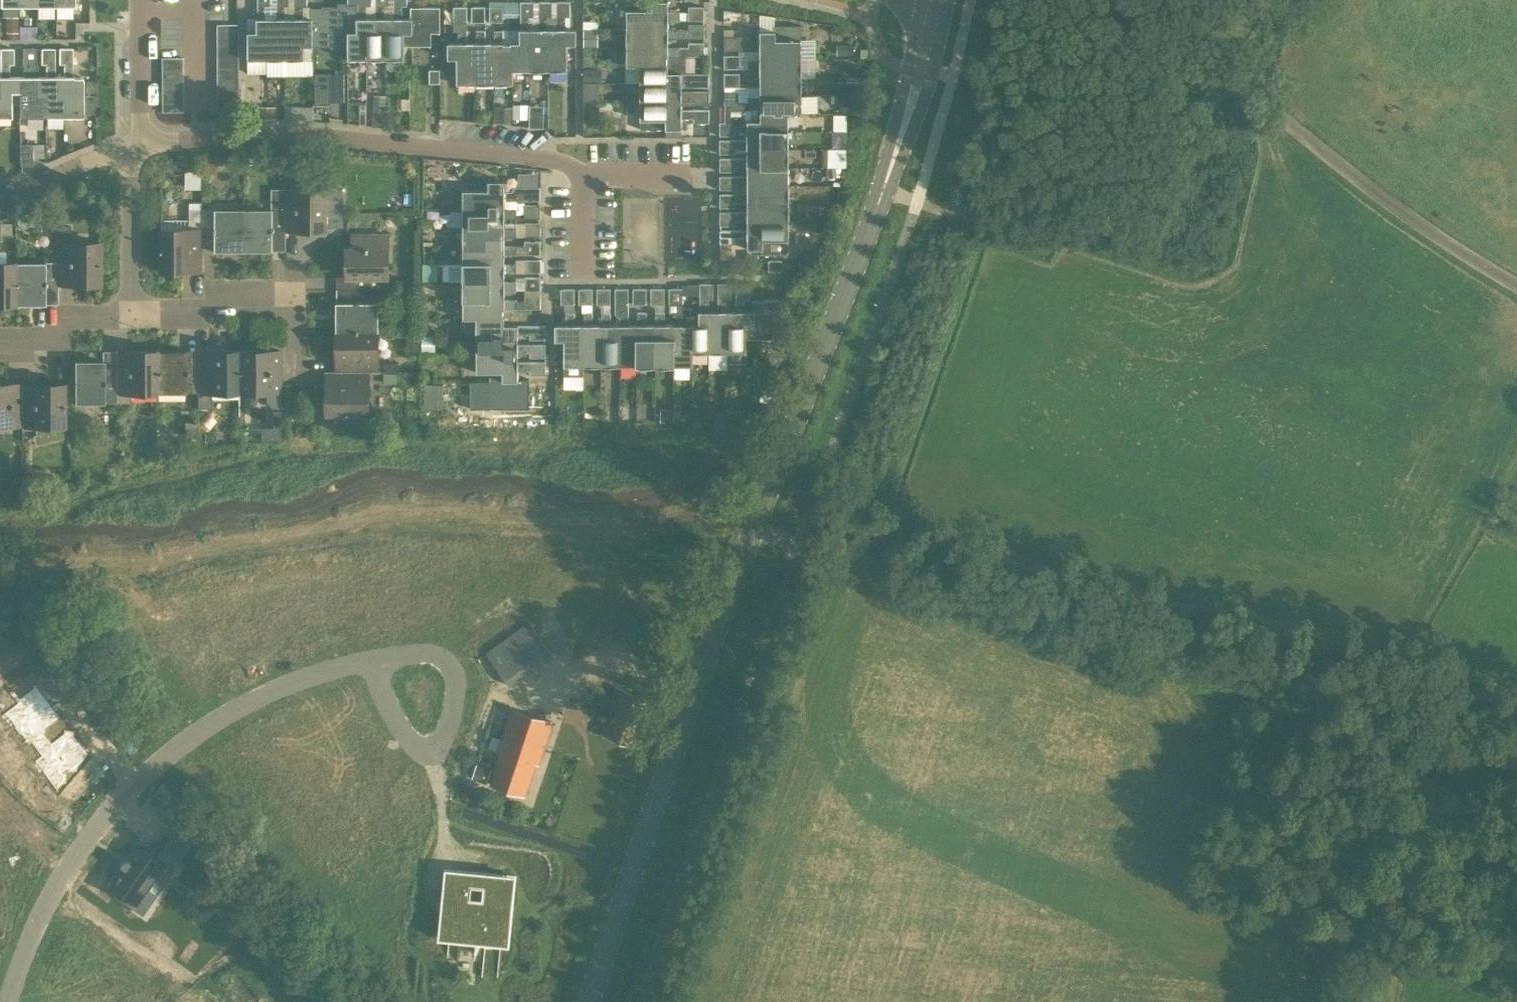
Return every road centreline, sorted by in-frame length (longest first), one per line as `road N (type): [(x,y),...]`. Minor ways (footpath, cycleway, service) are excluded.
road 1 (secondary): [(588,1001),(862,243),(935,1)]
road 2 (residential): [(372,663),(236,707),(105,808),(39,924),(12,1001)]
road 3 (track): [(1516,270),(1415,205),(1144,0)]
road 4 (residential): [(586,170),(289,133),(140,144)]
road 5 (residential): [(137,317),(210,314),(209,298),(301,296),(301,379)]
road 6 (residential): [(372,663),(409,737),(438,745),(456,701),(454,675),(443,660),(404,655)]
road 7 (residential): [(137,317),(140,144)]
road 8 (residential): [(0,342),(69,340),(70,319),(137,317)]
road 9 (residential): [(140,144),(0,197)]
road 10 (residential): [(140,144),(141,0)]

